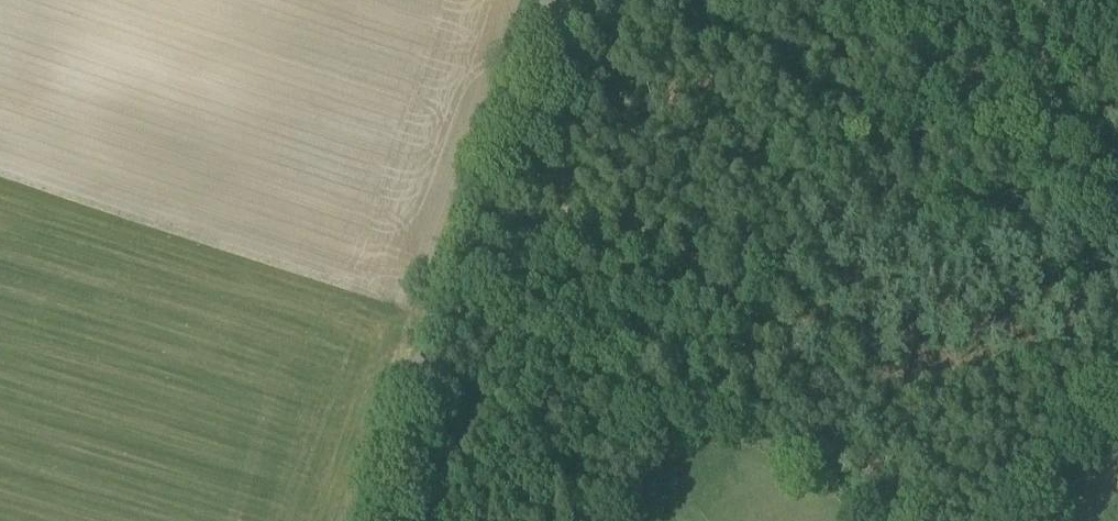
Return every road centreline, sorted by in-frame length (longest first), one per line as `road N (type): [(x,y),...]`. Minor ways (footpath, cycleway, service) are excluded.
road 1 (unclassified): [(363,520),(549,0)]

